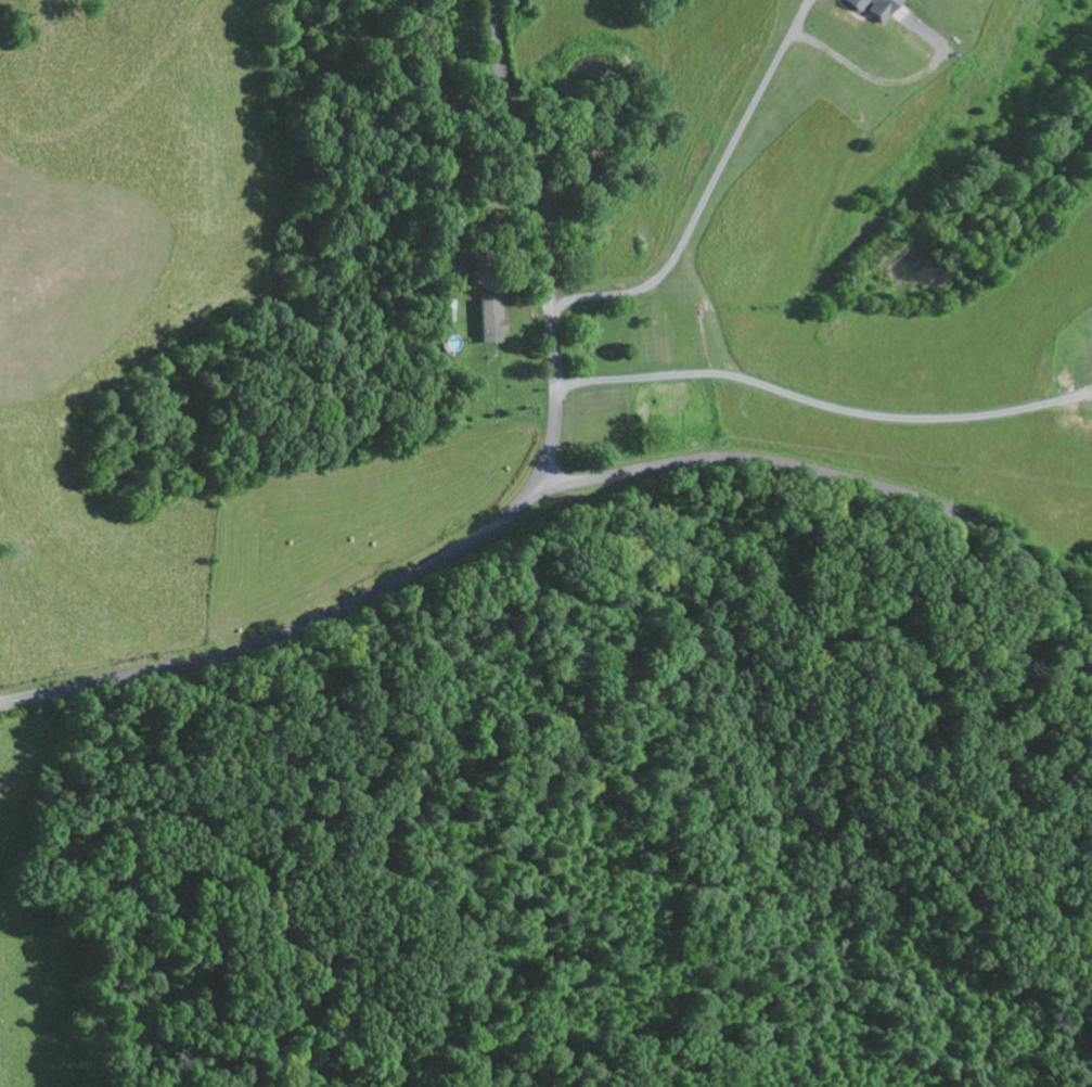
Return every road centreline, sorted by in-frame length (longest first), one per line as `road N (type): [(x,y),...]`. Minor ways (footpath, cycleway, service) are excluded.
road 1 (residential): [(0,705),(168,669),(332,614),(441,558),(534,483),(555,430),(555,343),(536,195),(488,0)]
road 2 (residential): [(1091,631),(972,514),(839,474),(737,458),(524,495)]

